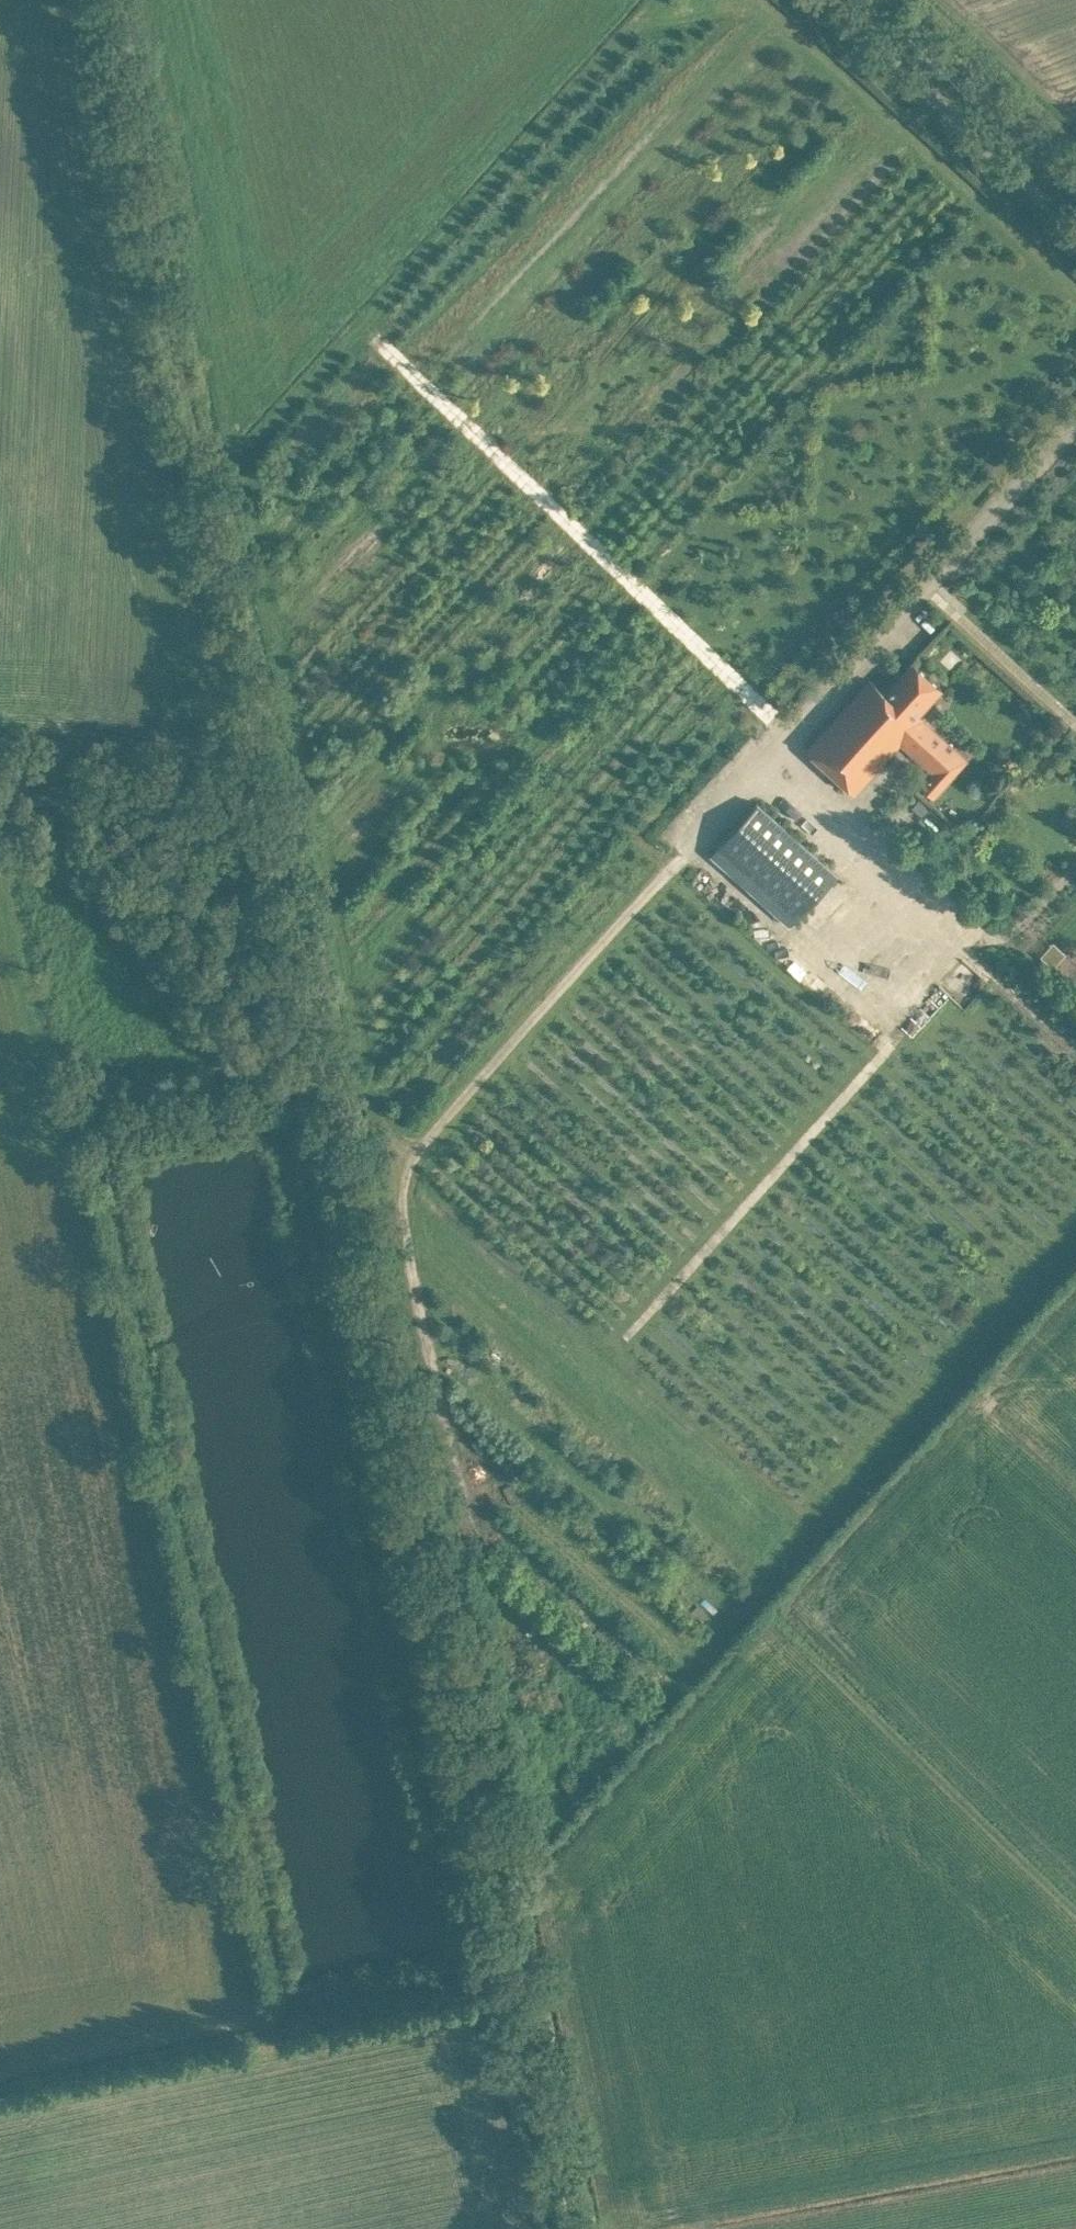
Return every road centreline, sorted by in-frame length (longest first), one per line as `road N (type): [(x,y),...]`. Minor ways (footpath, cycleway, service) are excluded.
road 1 (track): [(104,0),(577,2228)]
road 2 (tertiary): [(1075,178),(881,0)]

